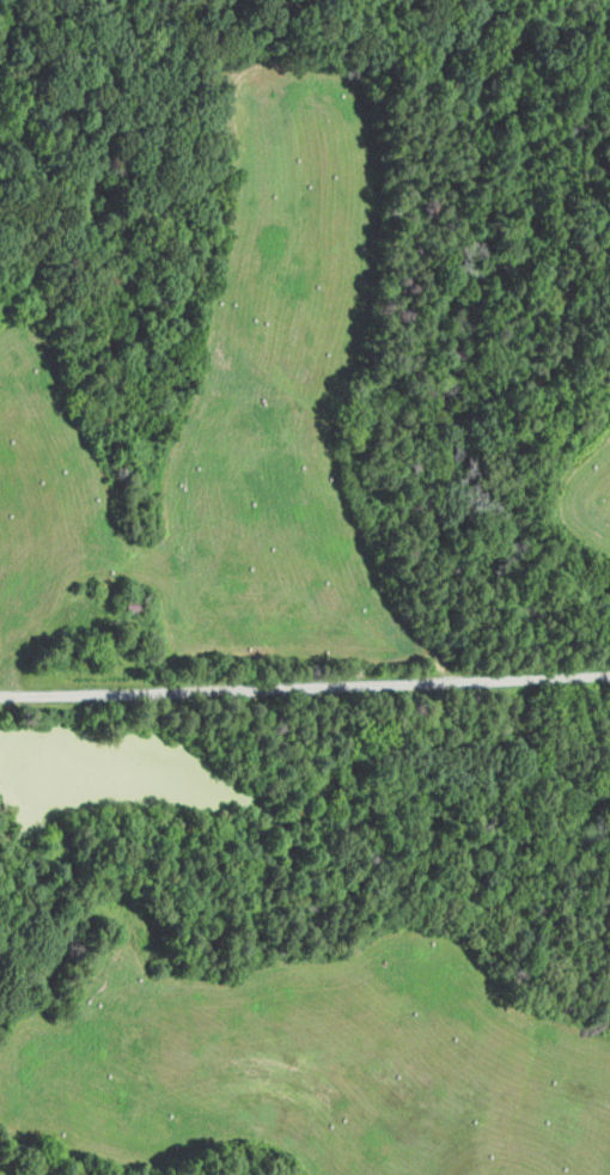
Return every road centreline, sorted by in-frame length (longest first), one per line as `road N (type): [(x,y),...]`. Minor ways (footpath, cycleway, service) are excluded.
road 1 (residential): [(0,688),(609,669)]

